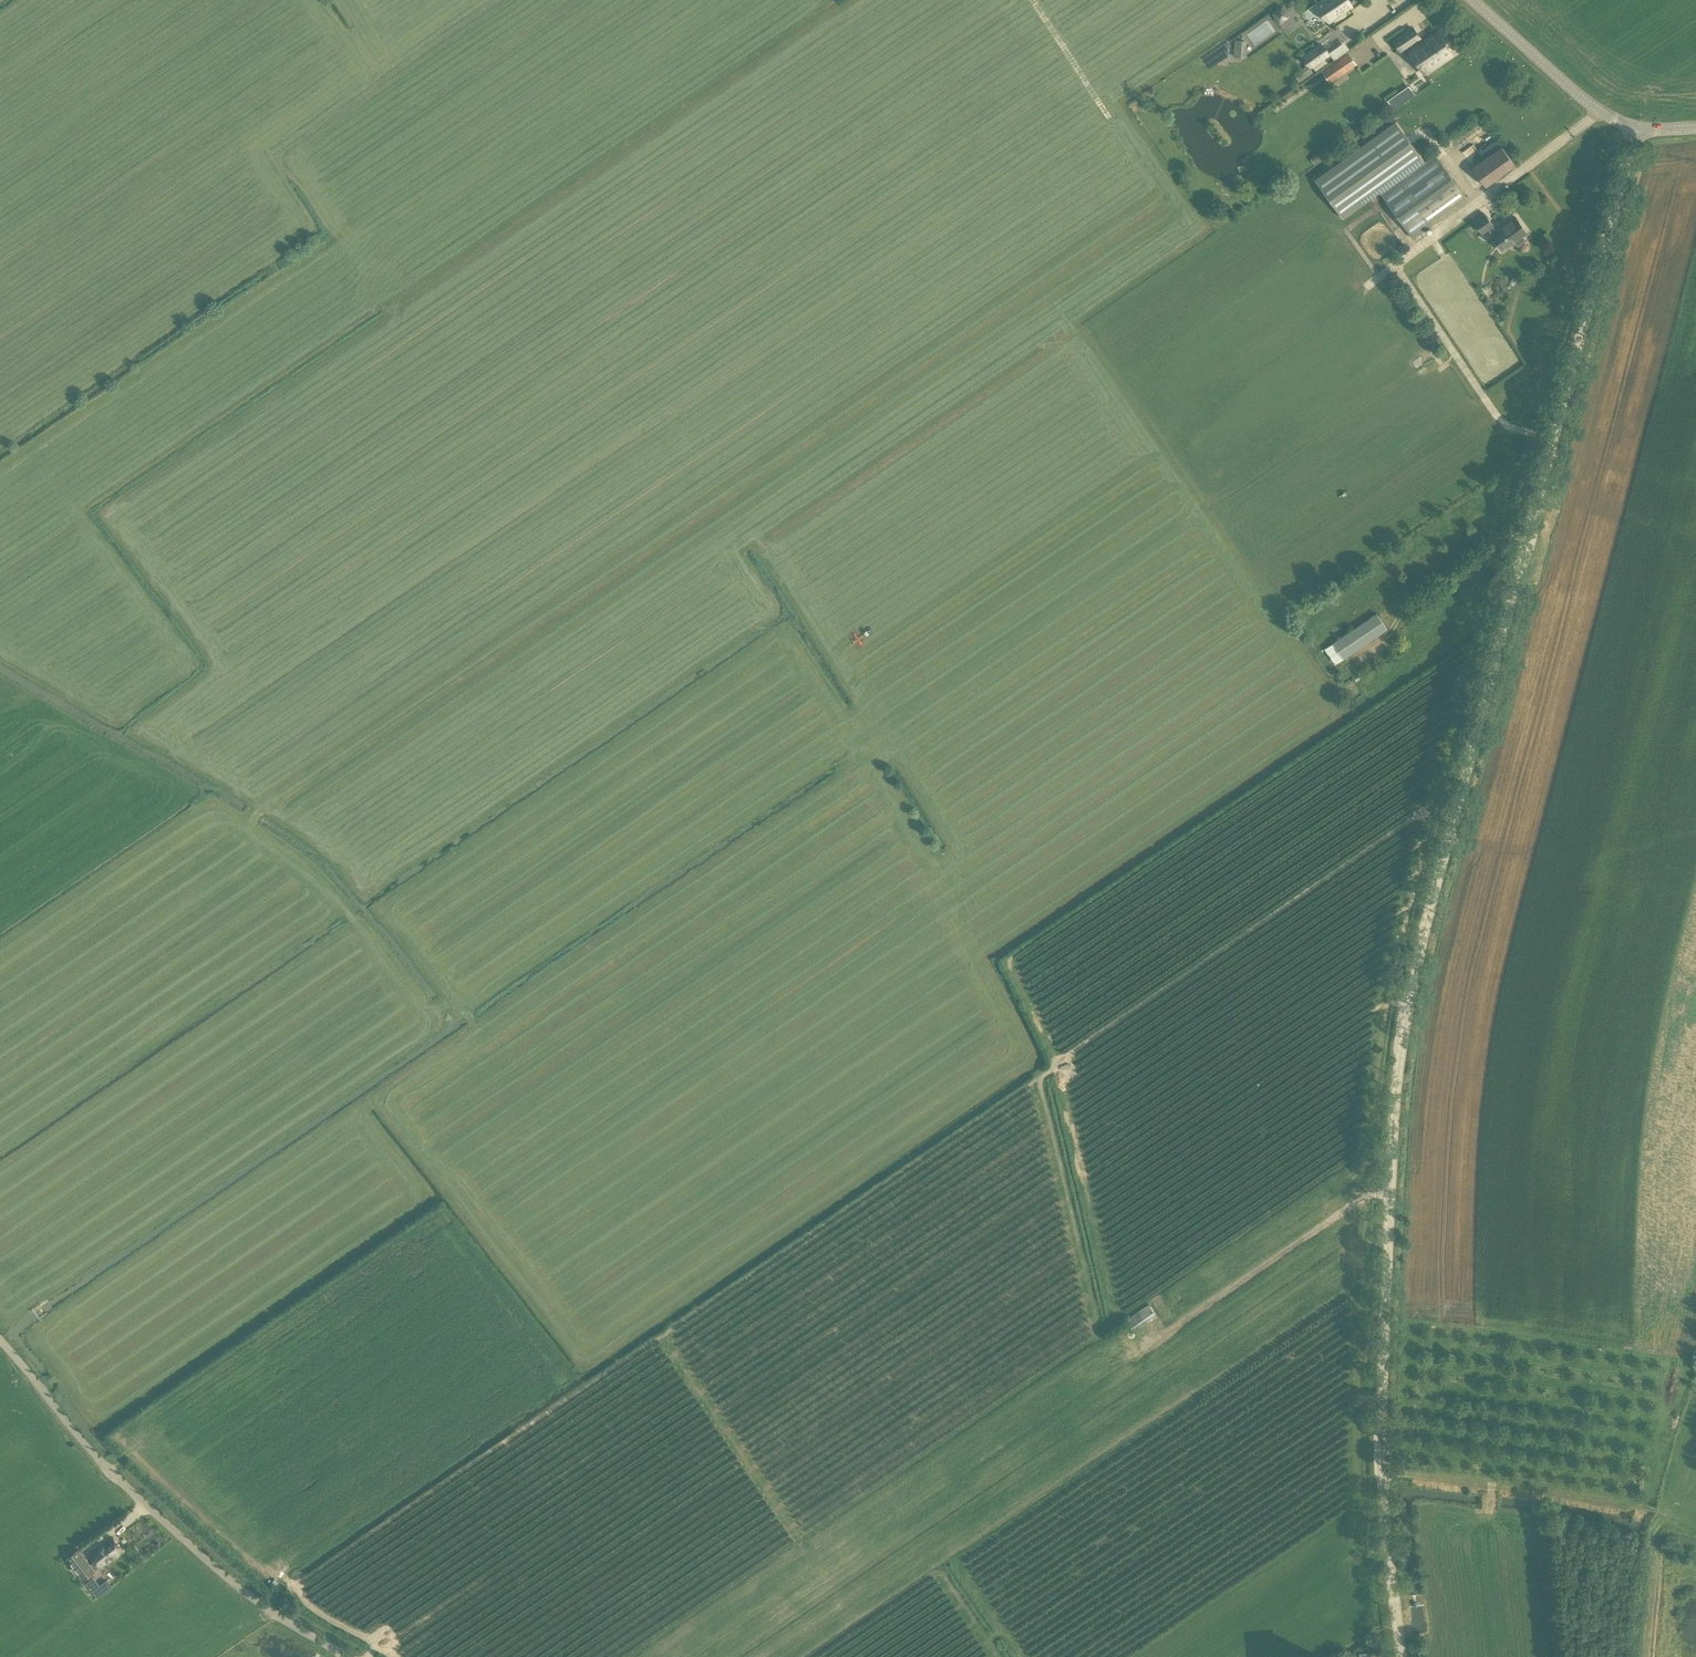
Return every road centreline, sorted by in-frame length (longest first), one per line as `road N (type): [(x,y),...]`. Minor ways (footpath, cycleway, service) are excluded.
road 1 (tertiary): [(1402,1656),(1385,1522),(1382,1399),(1392,1131),(1405,1023),(1637,126)]
road 2 (unclassified): [(347,1656),(257,1601),(164,1522),(85,1445),(0,1338)]
road 3 (track): [(1664,1513),(1383,1472)]
road 4 (tertiary): [(1637,126),(1600,111),(1470,0)]
road 5 (track): [(1033,0),(1107,114)]

